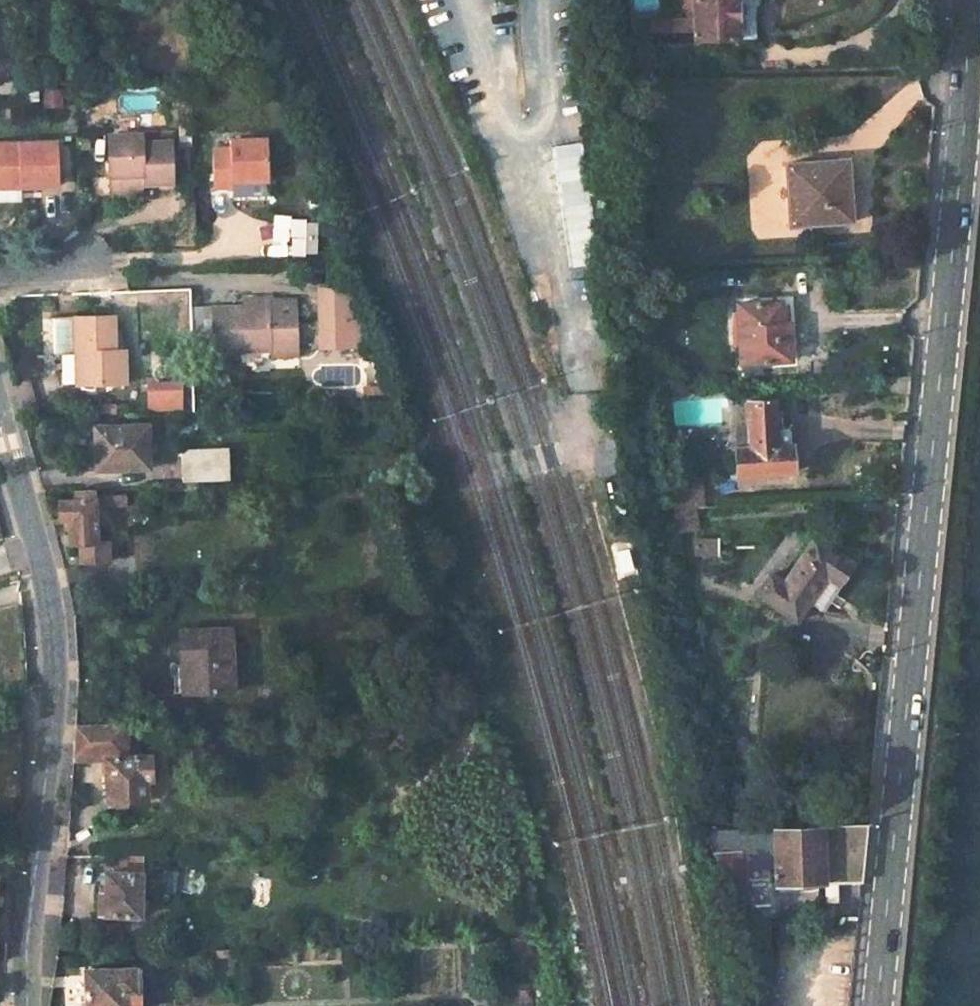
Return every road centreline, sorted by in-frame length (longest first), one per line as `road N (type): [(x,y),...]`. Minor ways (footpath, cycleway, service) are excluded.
road 1 (primary): [(876,1005),(964,68),(964,0)]
road 2 (residential): [(26,1005),(55,666),(46,584),(0,426)]

